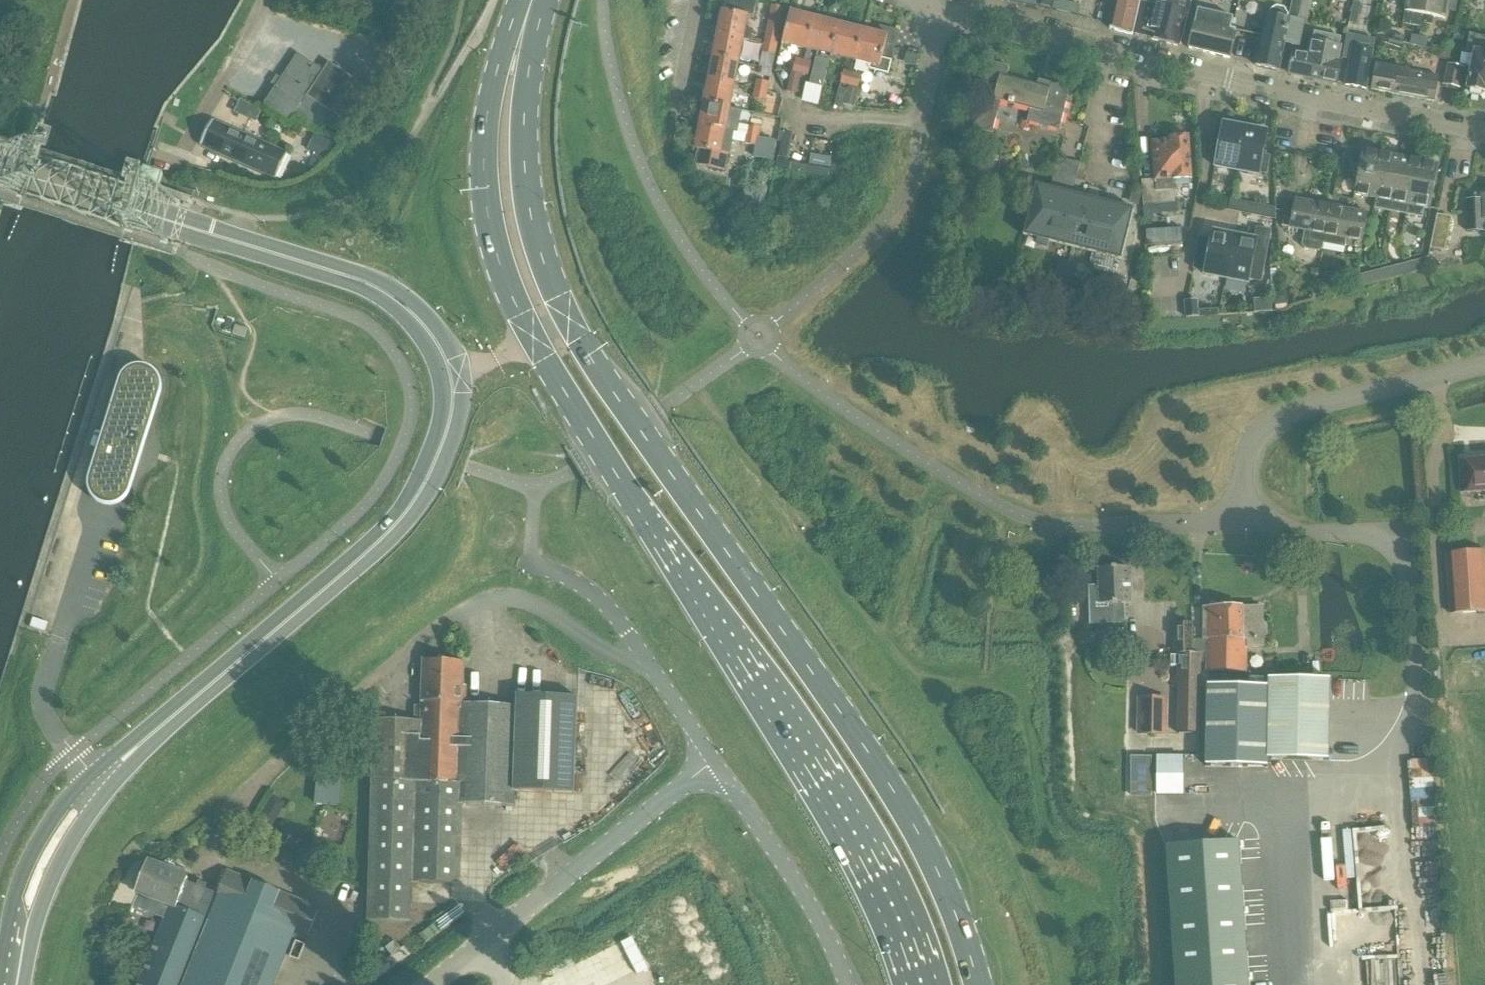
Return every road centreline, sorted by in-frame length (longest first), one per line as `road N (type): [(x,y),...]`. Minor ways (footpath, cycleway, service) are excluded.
road 1 (primary): [(979,984),(915,826),(611,389),(557,294)]
road 2 (primary): [(513,301),(840,835),(908,984)]
road 3 (secondary): [(313,266),(401,304),(445,355),(454,395),(440,449),(401,516),(100,783)]
road 4 (residential): [(1484,129),(1230,79),(941,2)]
road 5 (residential): [(1484,366),(1280,416),(1261,428),(1245,456),(1243,523),(1071,525)]
road 6 (track): [(714,289),(687,302),(664,298),(635,246),(609,163),(602,0)]
road 7 (unclassified): [(714,763),(429,984)]
road 8 (primary): [(557,294),(546,219),(625,0)]
road 9 (residential): [(459,0),(402,142),(336,222),(313,266)]
road 10 (primary): [(527,16),(499,68),(484,143),(488,220),(513,301)]
road 11 (unclassified): [(714,763),(610,612),(532,566)]
road 12 (unclassified): [(847,984),(714,763)]
road 13 (residential): [(168,188),(266,0)]
road 14 (secondary): [(134,210),(313,266)]
road 15 (secondary): [(100,783),(67,805),(37,848),(19,894),(18,940)]
road 16 (secondary): [(18,940),(100,783)]
road 17 (primary): [(583,0),(524,151)]
road 18 (residential): [(917,159),(941,2)]
road 19 (primary): [(524,151),(507,217),(513,301)]
road 20 (primary): [(557,294),(532,223),(524,151)]
road 21 (secondary): [(134,210),(0,168)]
road 22 (primary): [(524,151),(527,16)]
road 23 (residential): [(706,0),(680,128)]

